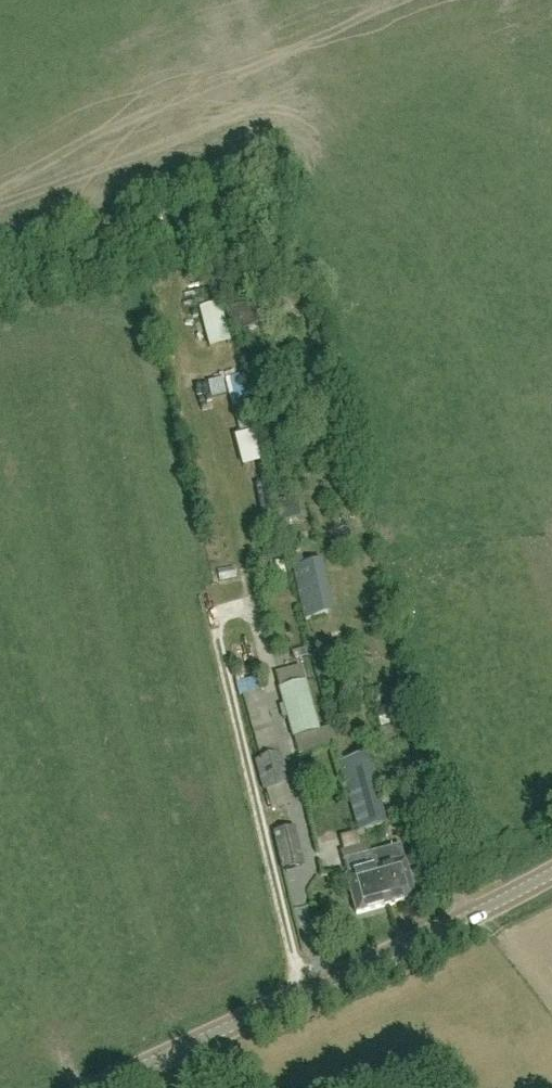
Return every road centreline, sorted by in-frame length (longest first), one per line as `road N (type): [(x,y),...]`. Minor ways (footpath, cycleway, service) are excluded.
road 1 (tertiary): [(98,1087),(551,873)]

